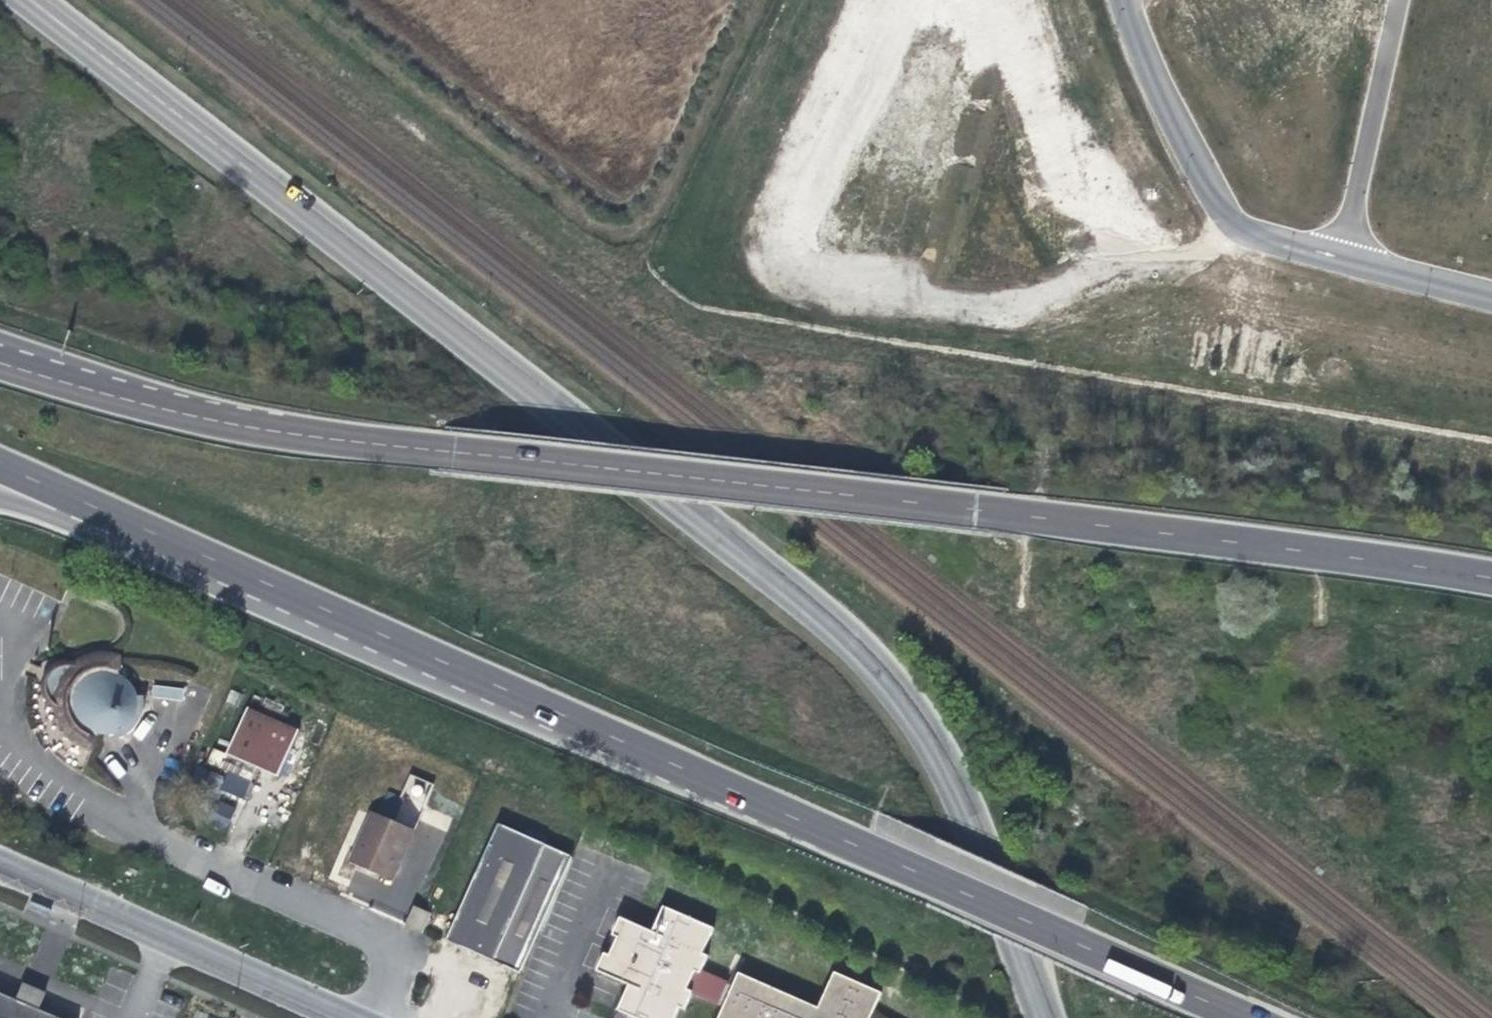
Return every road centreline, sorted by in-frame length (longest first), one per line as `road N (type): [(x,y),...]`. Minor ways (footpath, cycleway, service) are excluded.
road 1 (primary): [(1491,578),(269,430),(0,362)]
road 2 (tertiary): [(38,0),(873,666),(933,749),(1044,1017)]
road 3 (primary): [(446,668),(1239,1017)]
road 4 (primary): [(0,467),(446,668)]
road 5 (primary): [(0,497),(446,668)]
road 6 (track): [(626,267),(265,0)]
road 7 (tertiary): [(0,866),(350,1017)]
road 8 (unclassified): [(1124,0),(1147,73),(1238,234),(1345,259)]
road 9 (unclassified): [(1400,0),(1345,259)]
road 10 (unclassified): [(388,1017),(394,947),(223,867)]
road 11 (unclassified): [(1345,259),(1491,293)]

